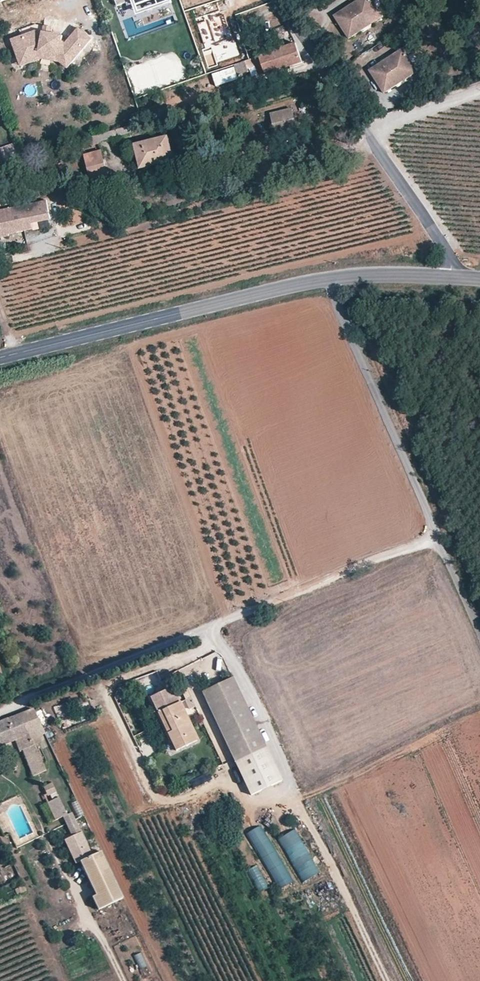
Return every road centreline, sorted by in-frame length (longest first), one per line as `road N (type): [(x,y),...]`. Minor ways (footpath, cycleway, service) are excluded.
road 1 (unclassified): [(331,281),(479,638)]
road 2 (tertiary): [(0,358),(331,281)]
road 3 (unclassified): [(369,133),(442,237),(447,274)]
road 4 (unclassified): [(278,0),(369,133)]

